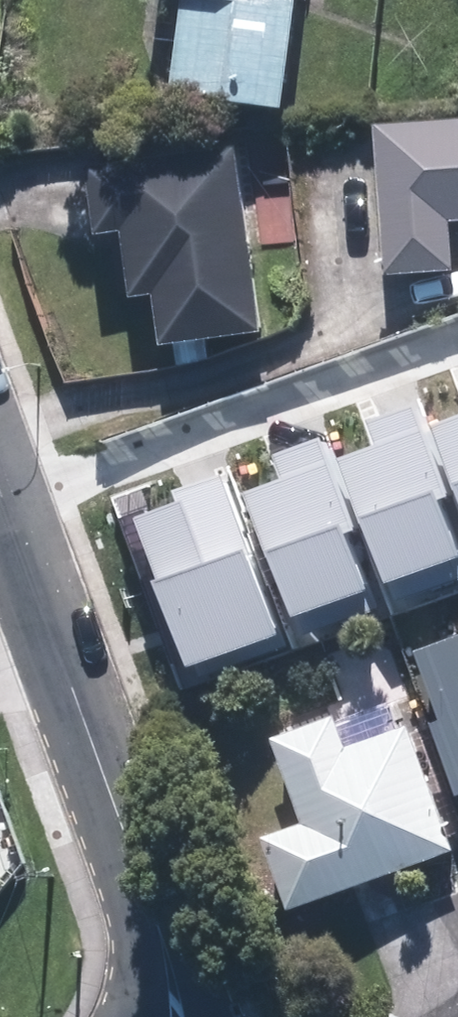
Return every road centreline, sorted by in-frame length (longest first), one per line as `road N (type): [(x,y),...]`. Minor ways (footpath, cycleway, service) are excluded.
road 1 (residential): [(0,493),(153,907)]
road 2 (residential): [(153,907),(208,956),(217,1016)]

